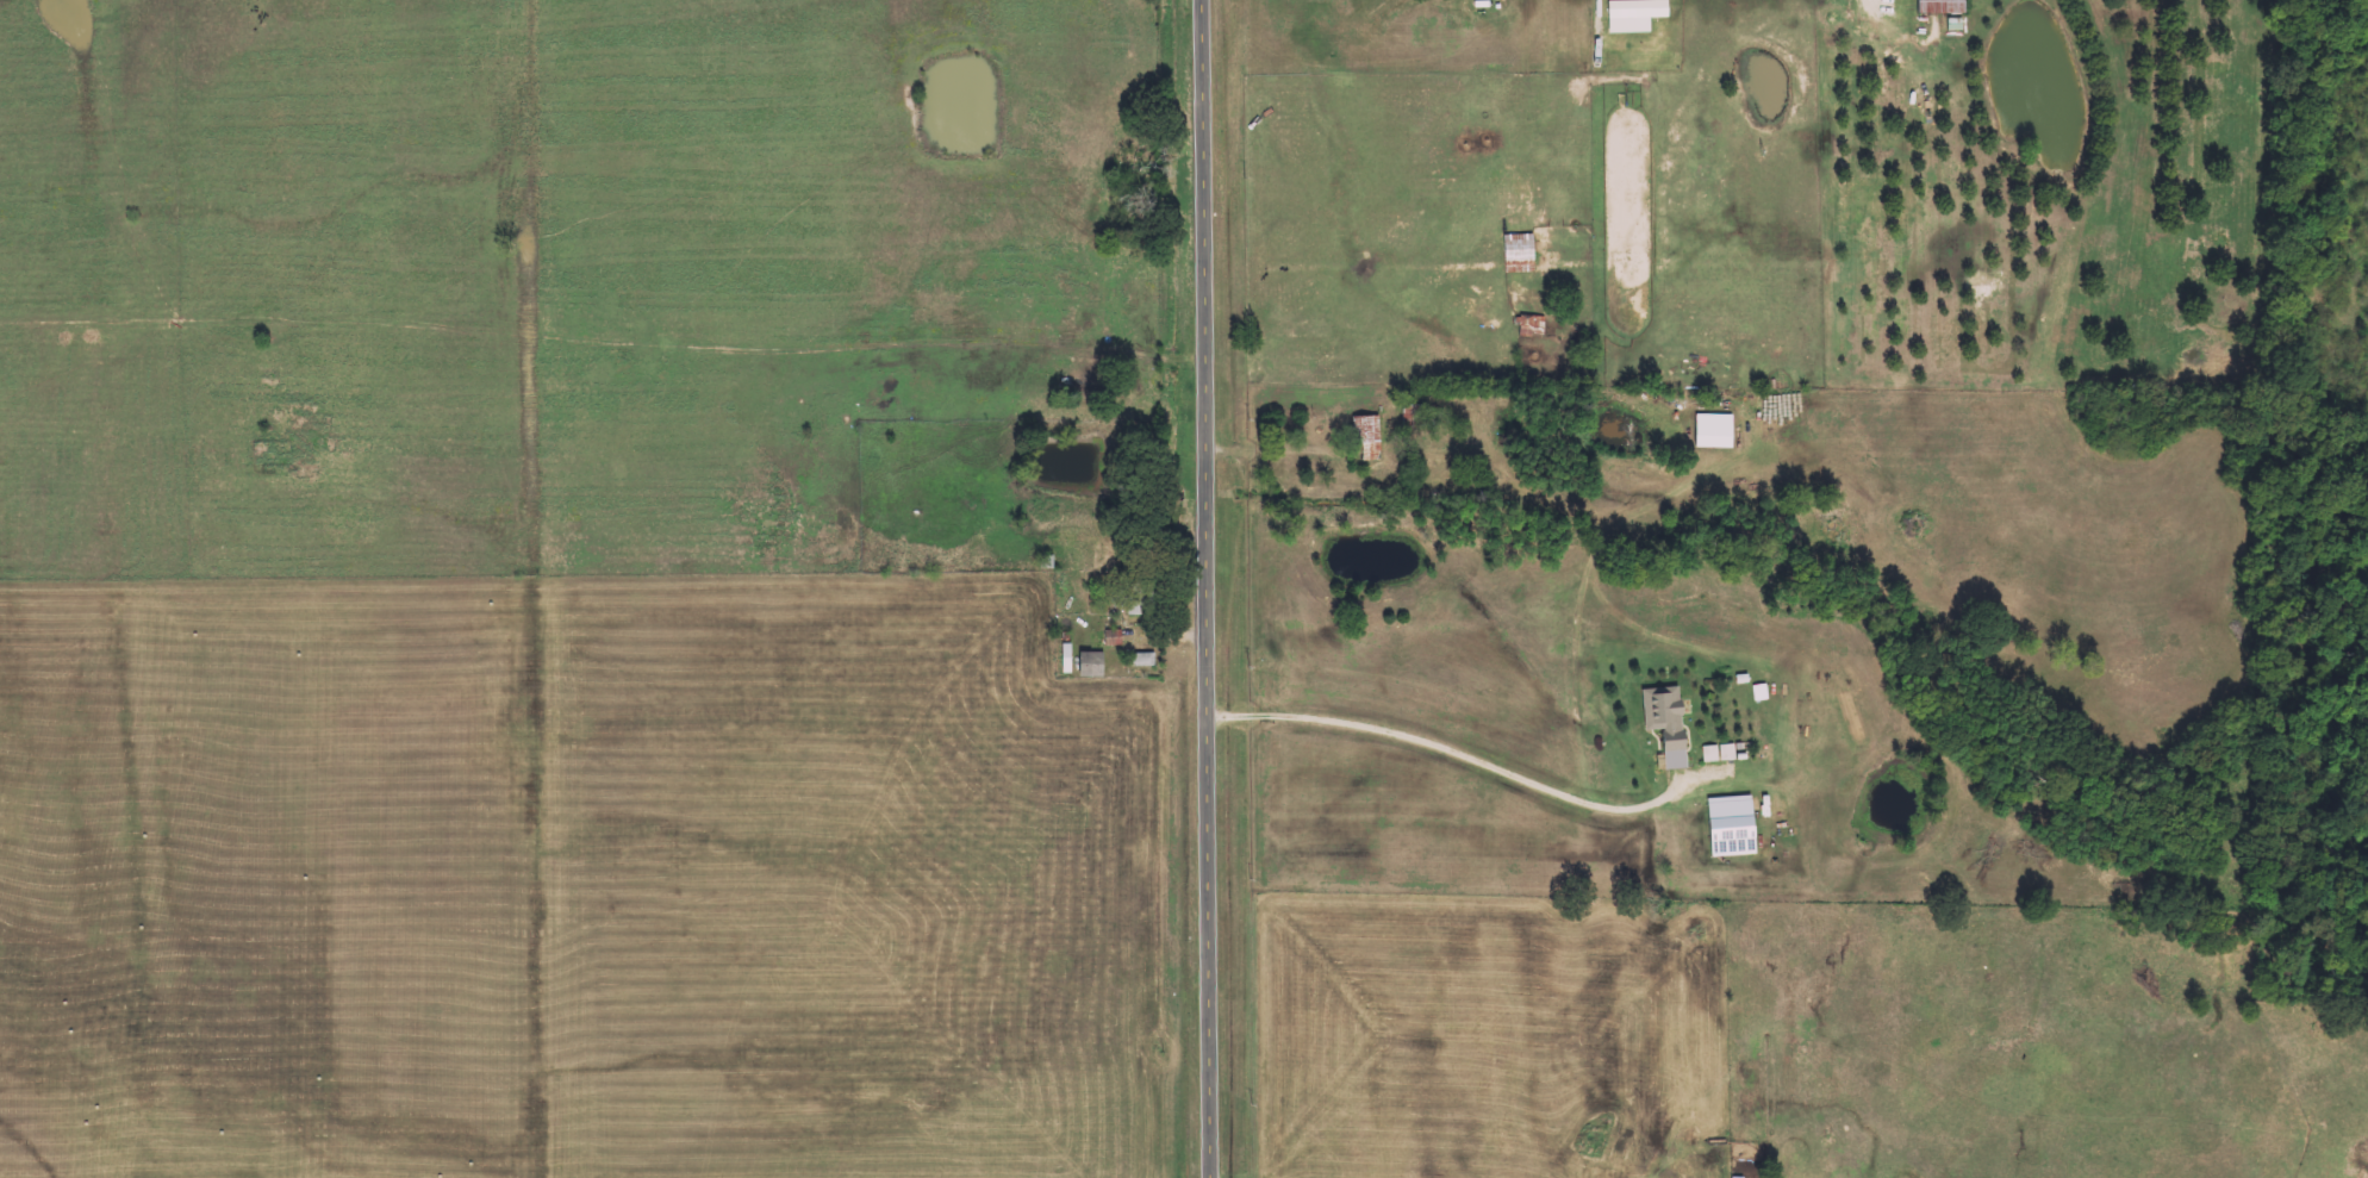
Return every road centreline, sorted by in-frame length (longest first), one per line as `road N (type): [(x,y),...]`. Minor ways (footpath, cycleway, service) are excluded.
road 1 (secondary): [(1202,0),(1210,1177)]

